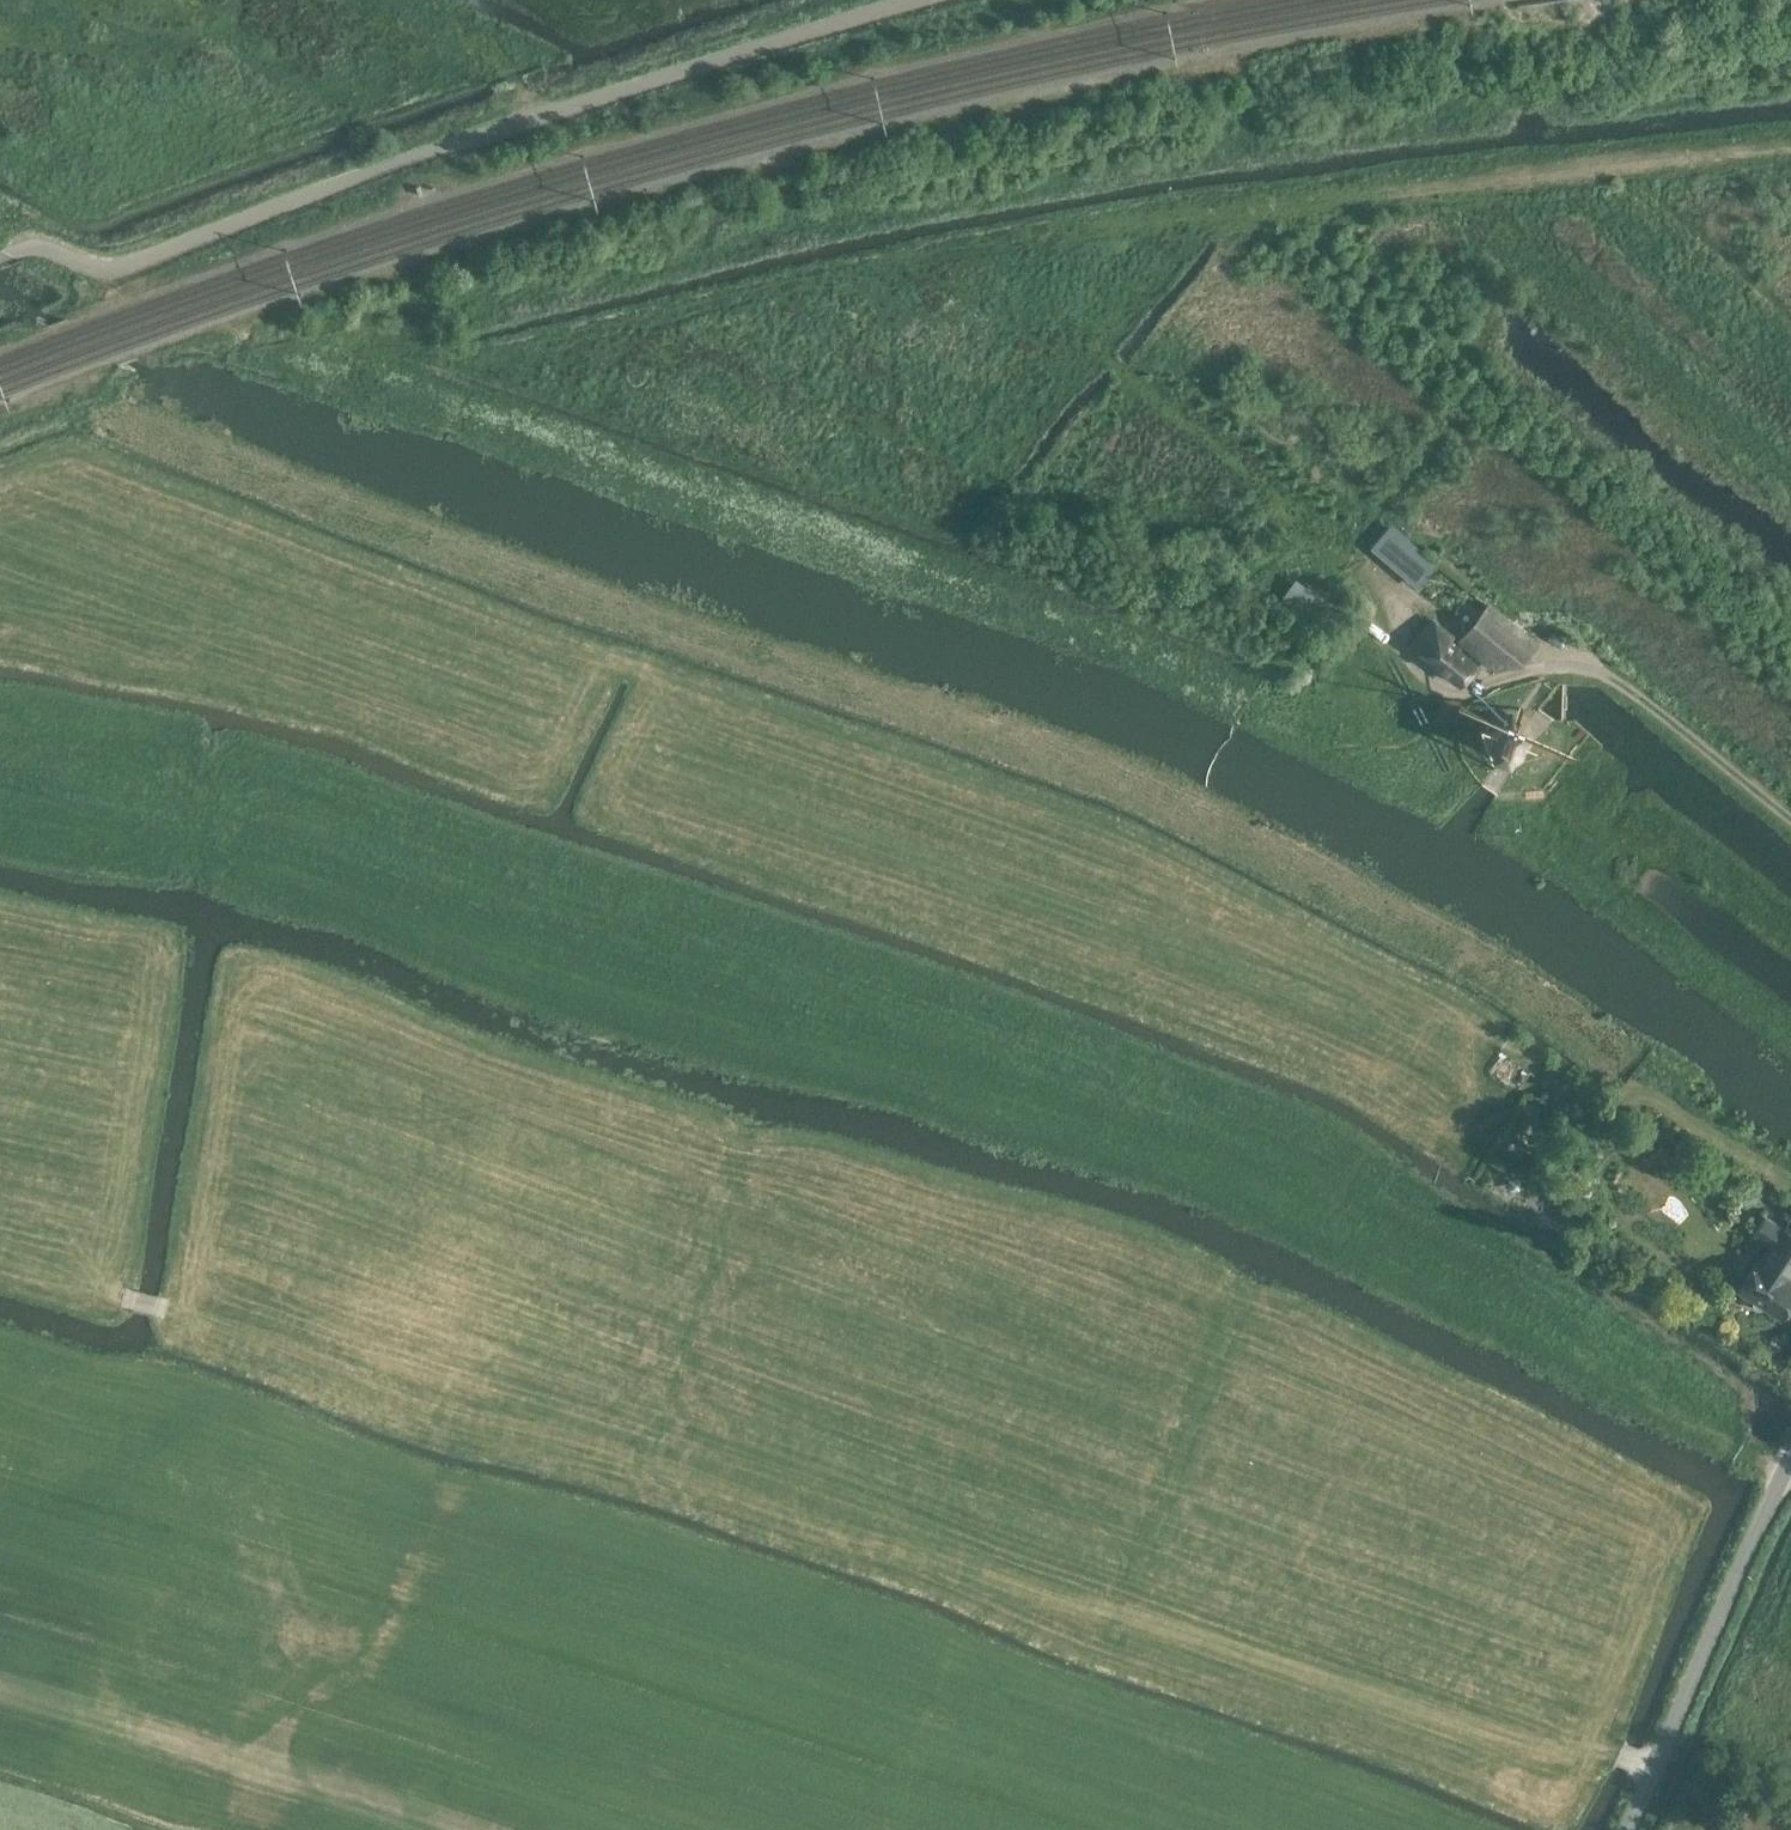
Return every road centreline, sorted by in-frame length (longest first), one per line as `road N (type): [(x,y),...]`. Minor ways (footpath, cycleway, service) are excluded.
road 1 (unclassified): [(1632,1829),(1790,1461)]

